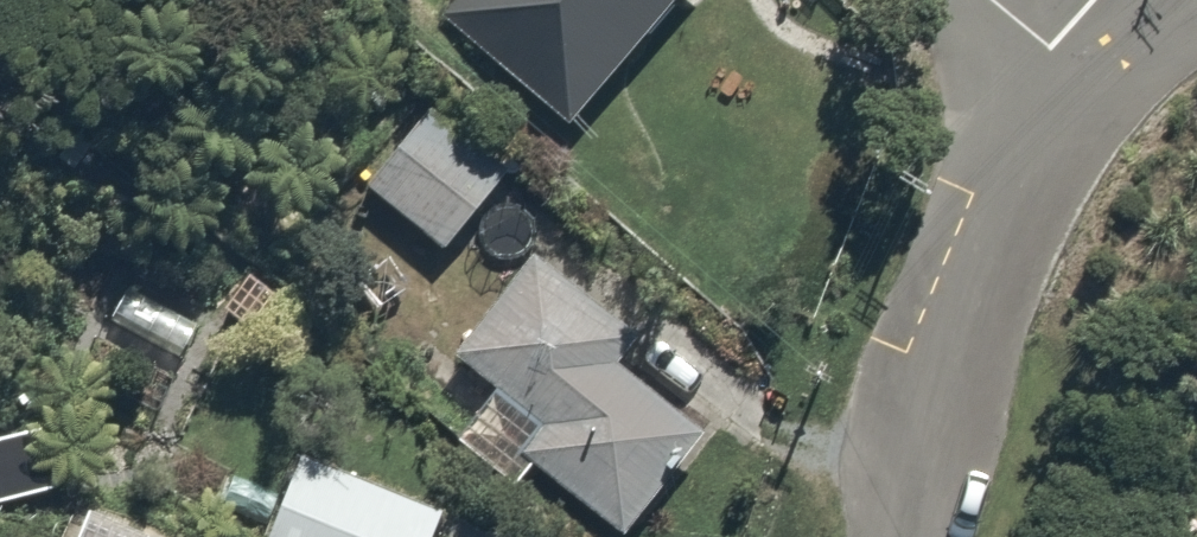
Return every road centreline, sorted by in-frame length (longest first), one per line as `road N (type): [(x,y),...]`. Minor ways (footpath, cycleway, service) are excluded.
road 1 (residential): [(1093,81),(1027,183),(898,536)]
road 2 (residential): [(1093,81),(989,0)]
road 3 (residential): [(1189,0),(1135,32),(1093,81)]

